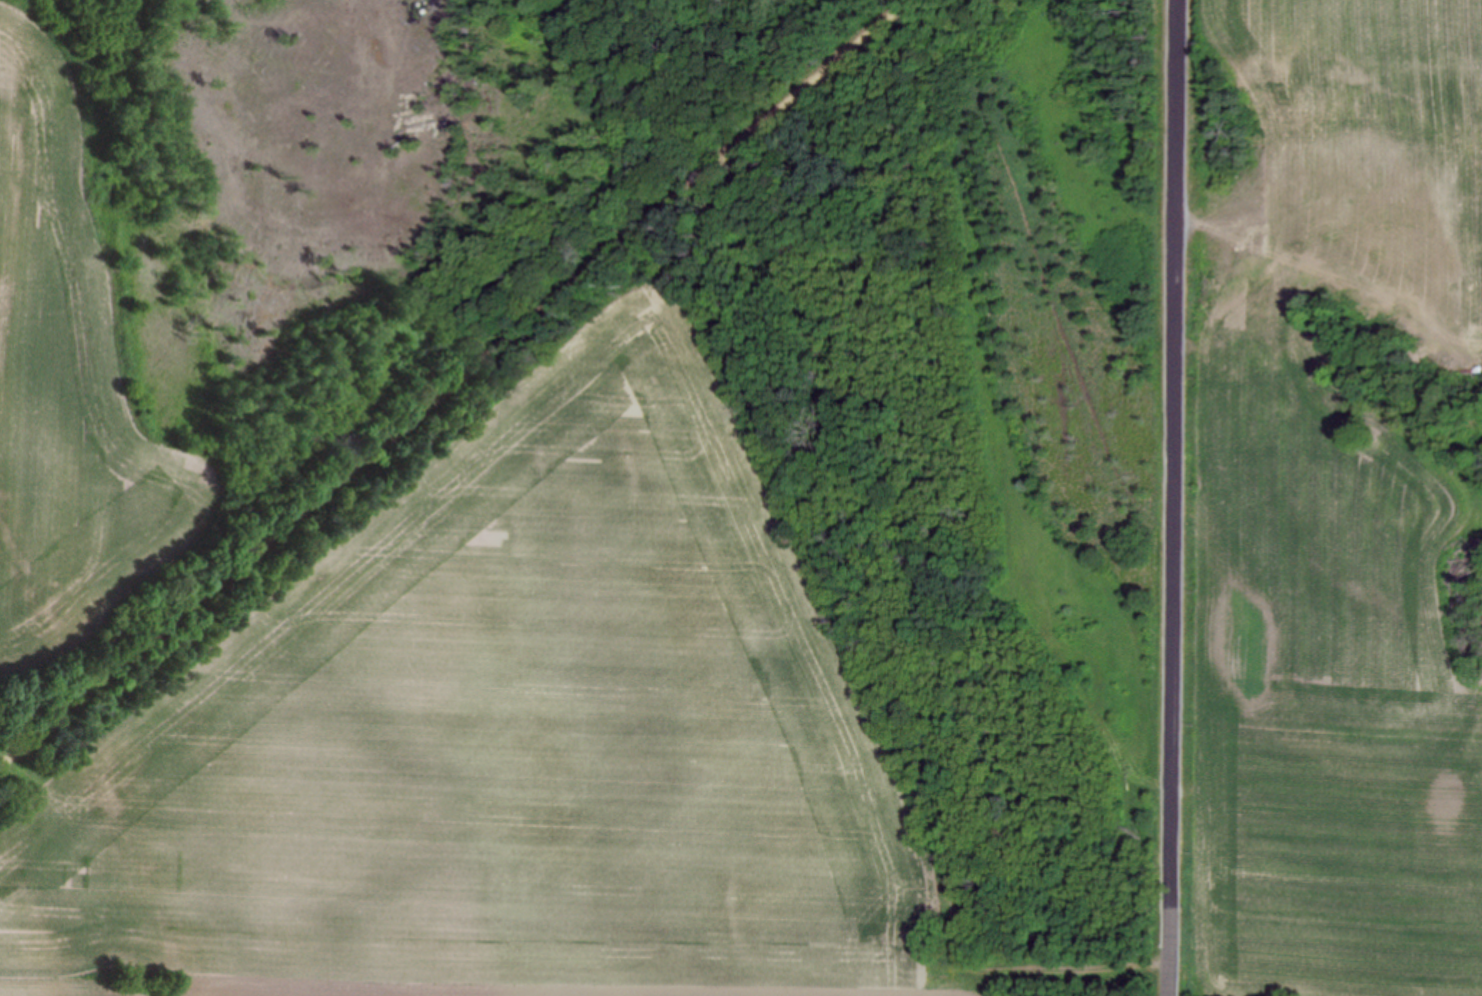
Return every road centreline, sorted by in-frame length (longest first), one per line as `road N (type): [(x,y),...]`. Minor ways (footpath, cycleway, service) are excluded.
road 1 (residential): [(1174,995),(1178,0)]

